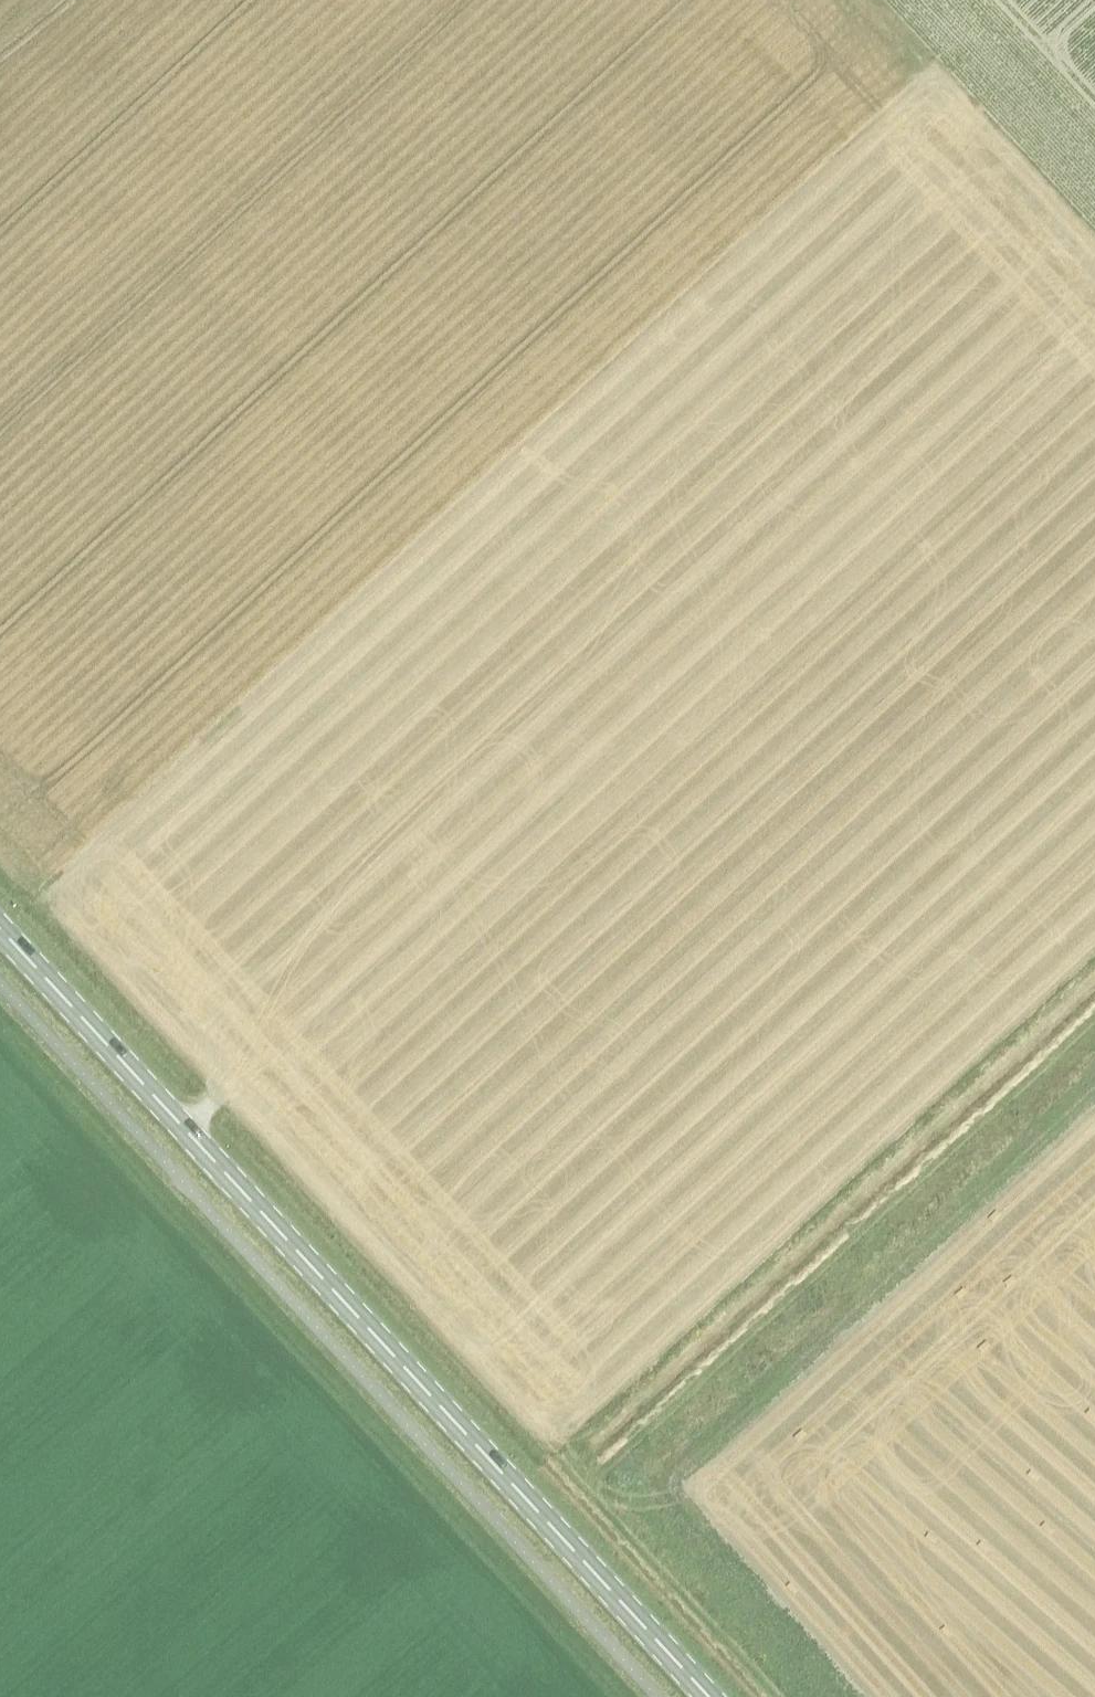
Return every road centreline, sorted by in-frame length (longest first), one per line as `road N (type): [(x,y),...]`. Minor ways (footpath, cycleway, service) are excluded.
road 1 (secondary): [(707,1696),(0,929)]

